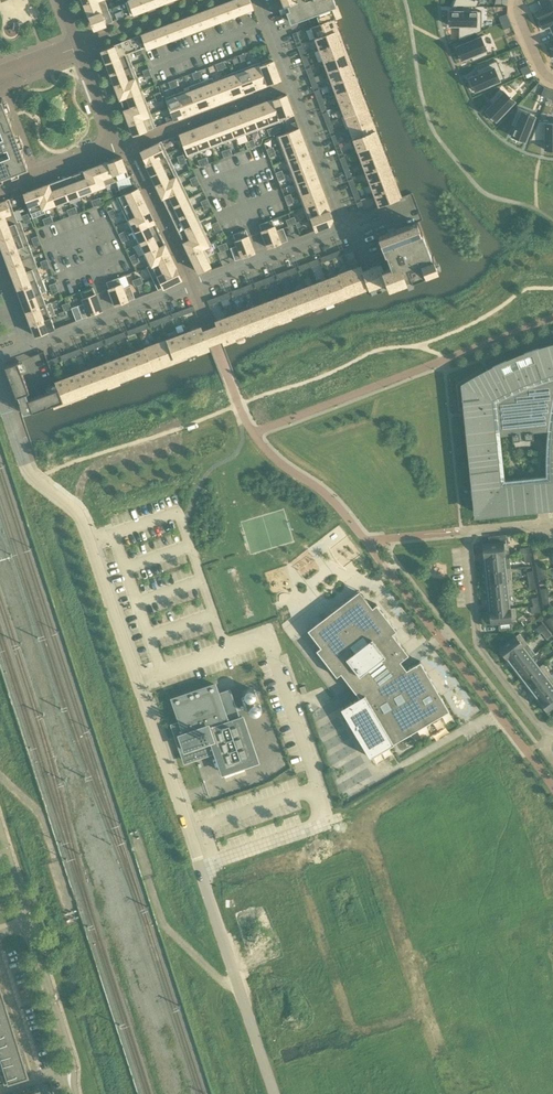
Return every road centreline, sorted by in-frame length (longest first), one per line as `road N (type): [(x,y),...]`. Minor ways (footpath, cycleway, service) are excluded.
road 1 (residential): [(291,84),(342,216),(338,232),(30,346)]
road 2 (residential): [(82,516),(206,883)]
road 3 (unclassified): [(439,772),(372,814),(365,828),(452,1093)]
road 4 (residential): [(439,772),(530,922),(540,1093)]
road 5 (residential): [(463,532),(478,645),(551,737)]
road 6 (residential): [(291,84),(117,144)]
road 7 (unclassified): [(255,1047),(256,988),(229,916),(206,883)]
road 8 (unclassified): [(206,883),(204,922),(237,1022),(255,1047)]
road 9 (residential): [(347,1038),(349,1023),(302,880)]
road 10 (residential): [(82,516),(28,473),(0,390)]
road 11 (residential): [(70,1071),(28,925)]
road 12 (residential): [(38,1081),(0,958)]
road 13 (residential): [(0,189),(117,144)]

